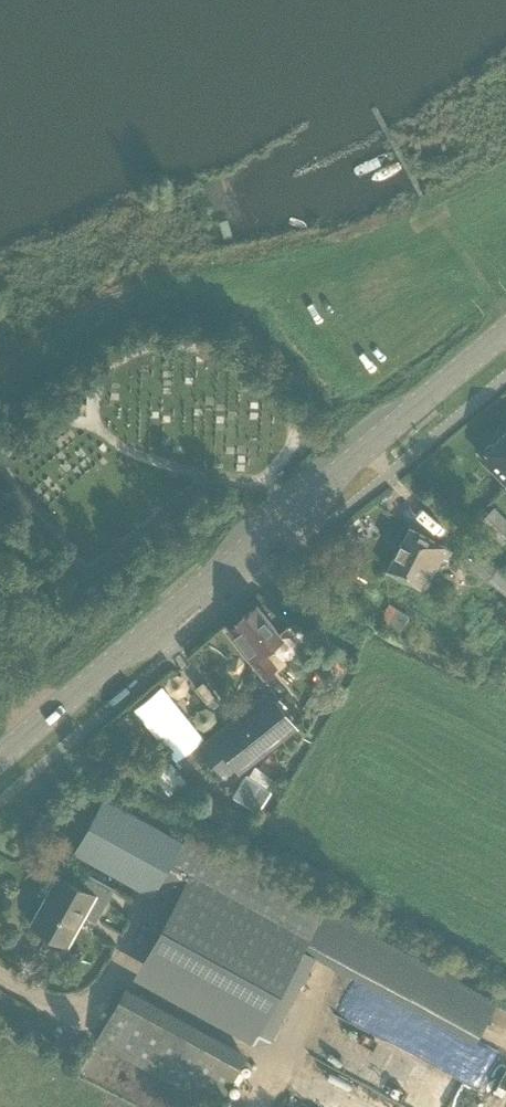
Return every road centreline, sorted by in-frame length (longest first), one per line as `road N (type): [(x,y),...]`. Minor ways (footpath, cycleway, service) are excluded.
road 1 (secondary): [(0,767),(505,331)]

